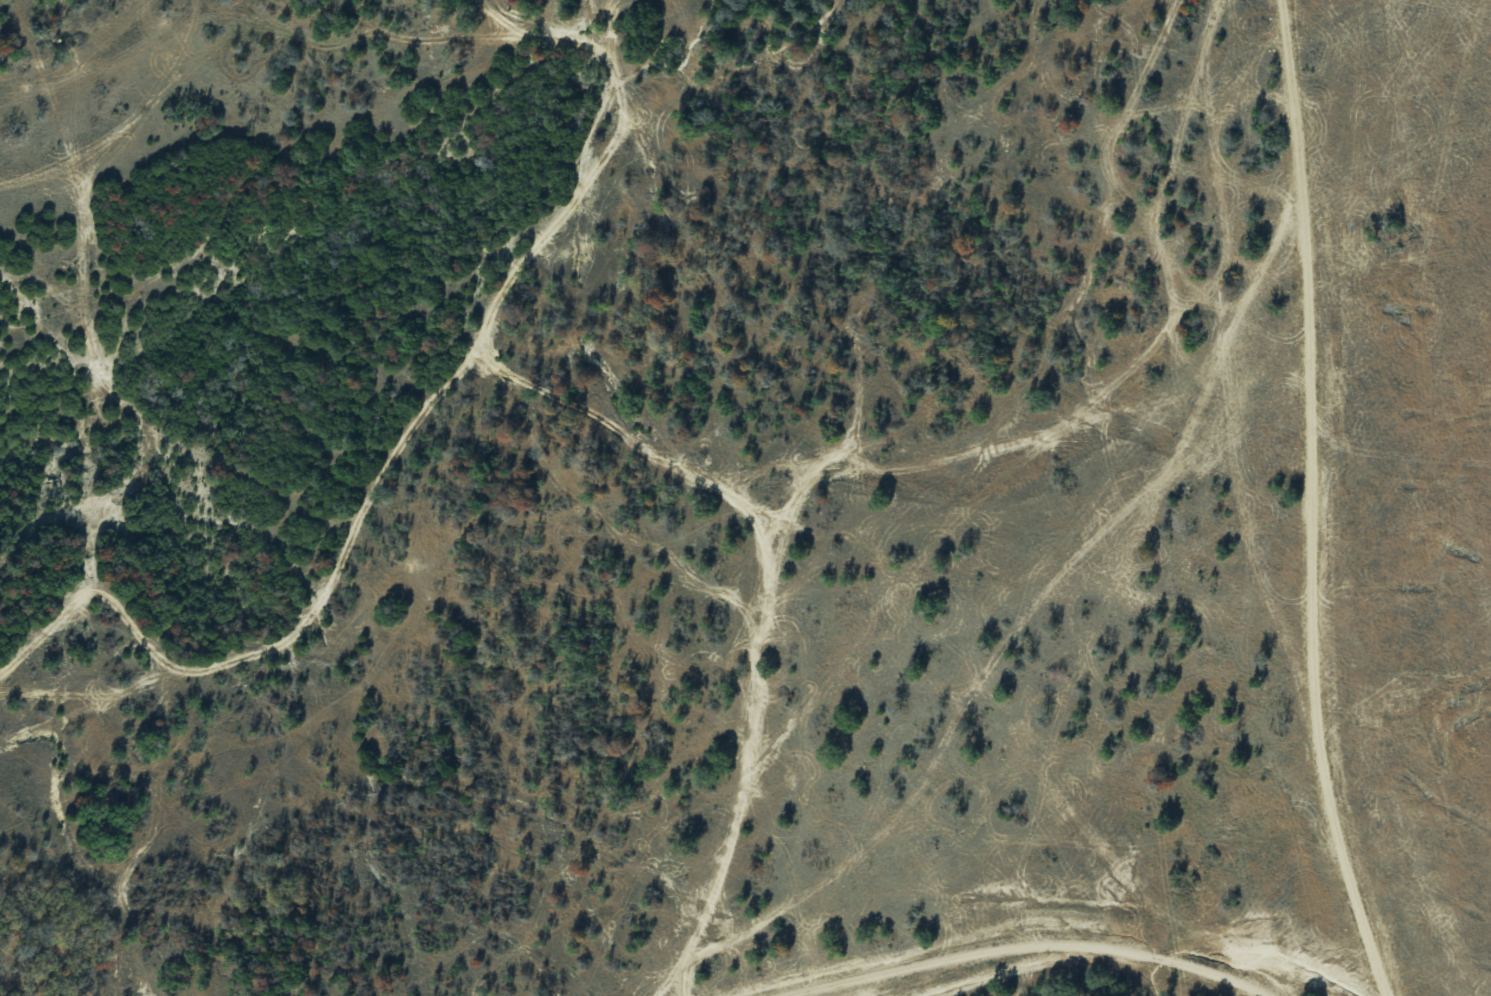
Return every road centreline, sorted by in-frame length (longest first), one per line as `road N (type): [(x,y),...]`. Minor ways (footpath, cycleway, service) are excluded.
road 1 (track): [(0,685),(136,491),(161,431),(160,331),(136,286),(0,186)]
road 2 (track): [(1255,995),(1148,947),(1026,937),(780,995)]

